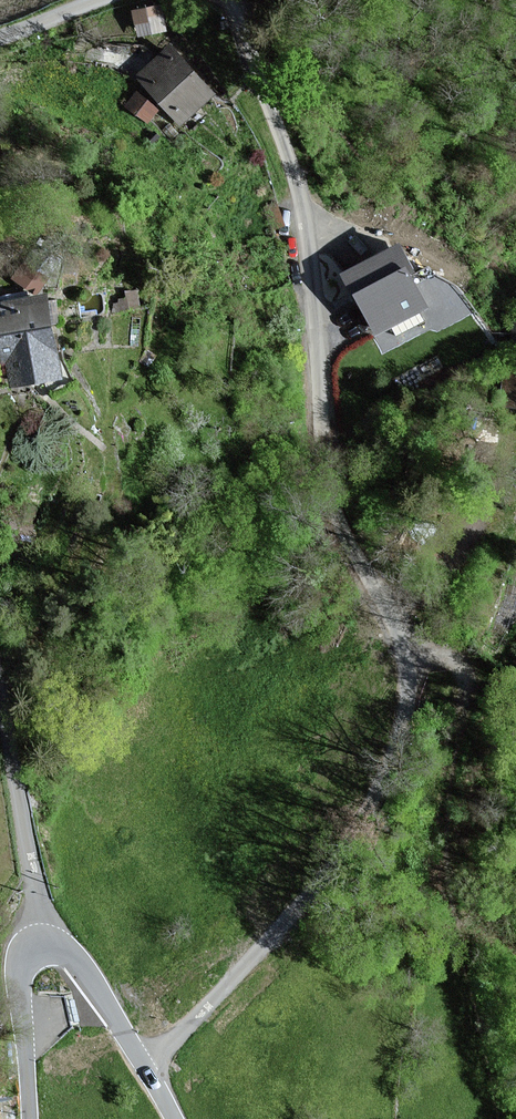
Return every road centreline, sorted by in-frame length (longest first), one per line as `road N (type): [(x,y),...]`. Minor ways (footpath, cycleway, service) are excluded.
road 1 (residential): [(146,1070),(308,893),(383,772),(409,701),(401,641),(343,536),(328,488),(299,195),(229,0)]
road 2 (track): [(409,669),(452,658),(465,674),(441,825),(445,872),(503,1118)]
road 3 (residential): [(0,694),(43,947)]
road 4 (tertiary): [(27,1118),(17,976),(28,952),(43,947)]
road 5 (tertiary): [(43,947),(75,956),(146,1070)]

